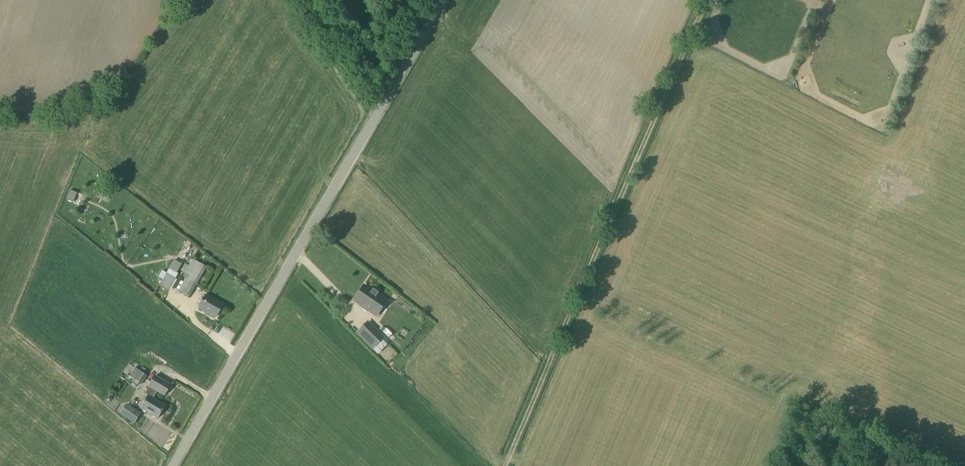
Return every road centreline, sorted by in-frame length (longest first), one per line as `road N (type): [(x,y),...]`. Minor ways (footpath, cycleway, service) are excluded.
road 1 (unclassified): [(173,465),(442,0)]
road 2 (track): [(503,465),(704,0)]

